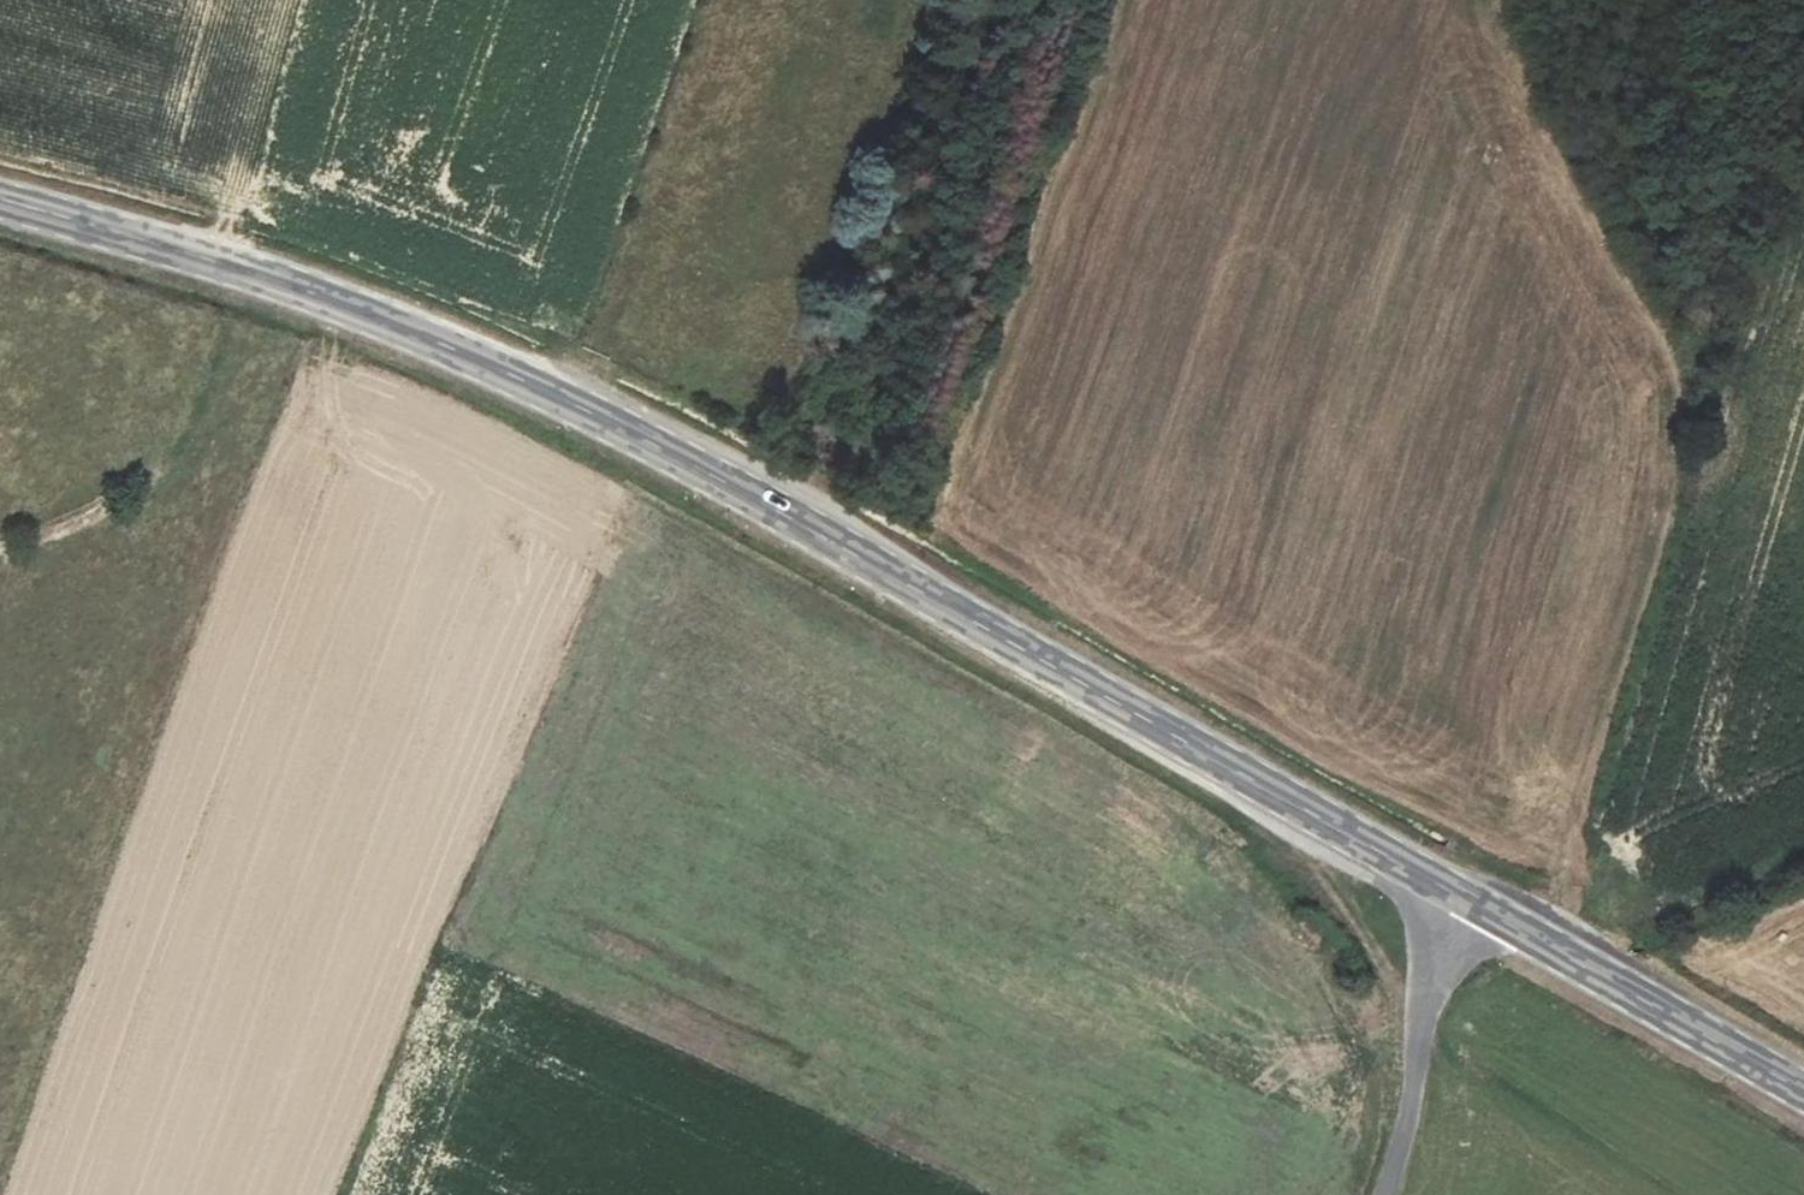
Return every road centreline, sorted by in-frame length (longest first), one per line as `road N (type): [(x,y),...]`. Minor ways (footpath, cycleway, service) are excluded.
road 1 (tertiary): [(1459,896),(698,470),(515,377),(270,278),(0,200)]
road 2 (tertiary): [(1803,1096),(1459,896)]
road 3 (unclassified): [(1459,896),(1383,1194)]

